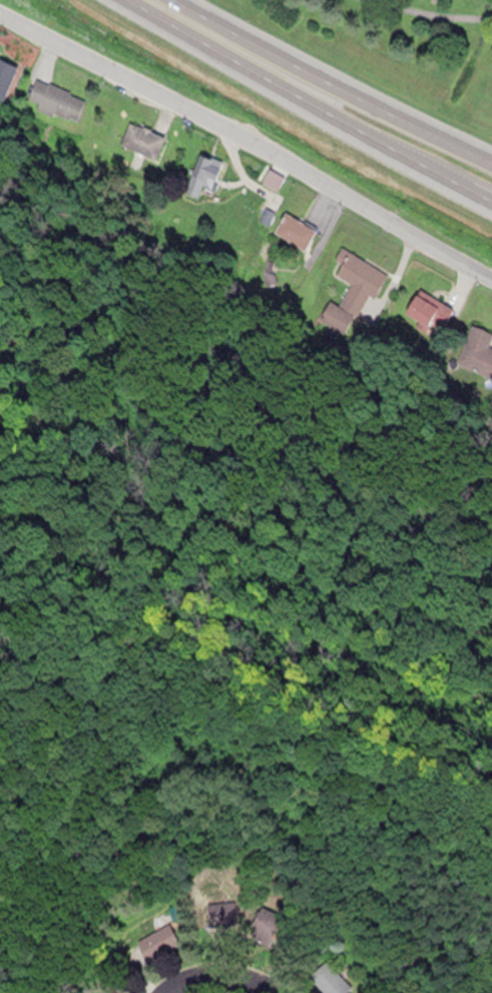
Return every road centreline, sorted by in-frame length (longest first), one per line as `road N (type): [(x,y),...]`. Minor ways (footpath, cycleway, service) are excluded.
road 1 (tertiary): [(491,280),(0,15)]
road 2 (trunk): [(129,0),(452,180)]
road 3 (trunk): [(491,162),(173,0)]

